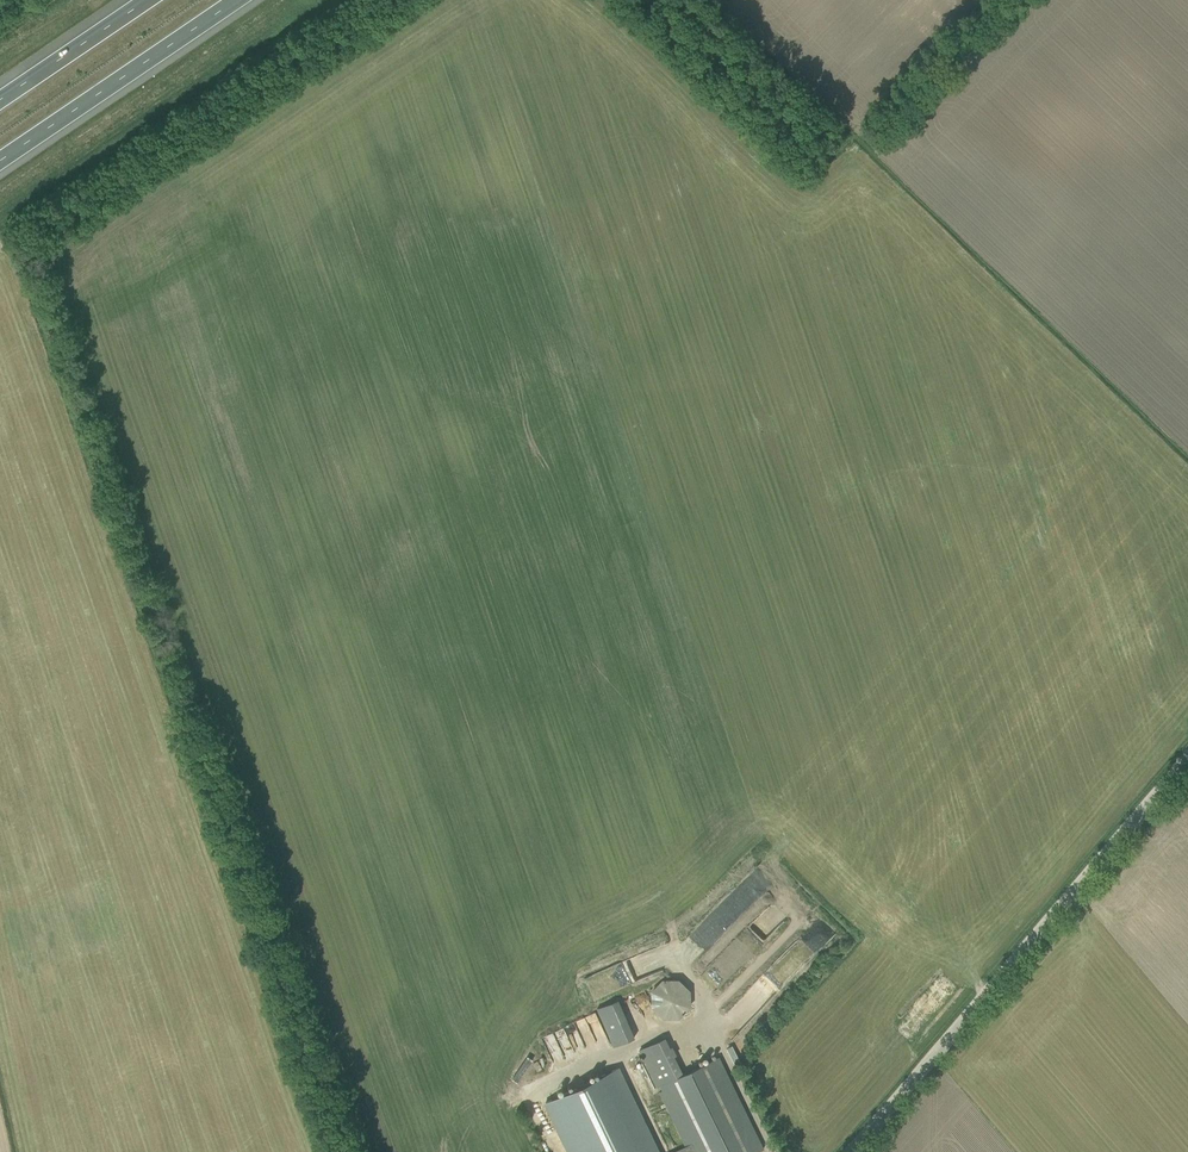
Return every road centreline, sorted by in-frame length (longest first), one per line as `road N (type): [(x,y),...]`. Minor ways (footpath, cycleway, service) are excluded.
road 1 (unclassified): [(851,1151),(1187,758)]
road 2 (motorway): [(0,161),(237,0)]
road 3 (motorway): [(148,0),(0,101)]

